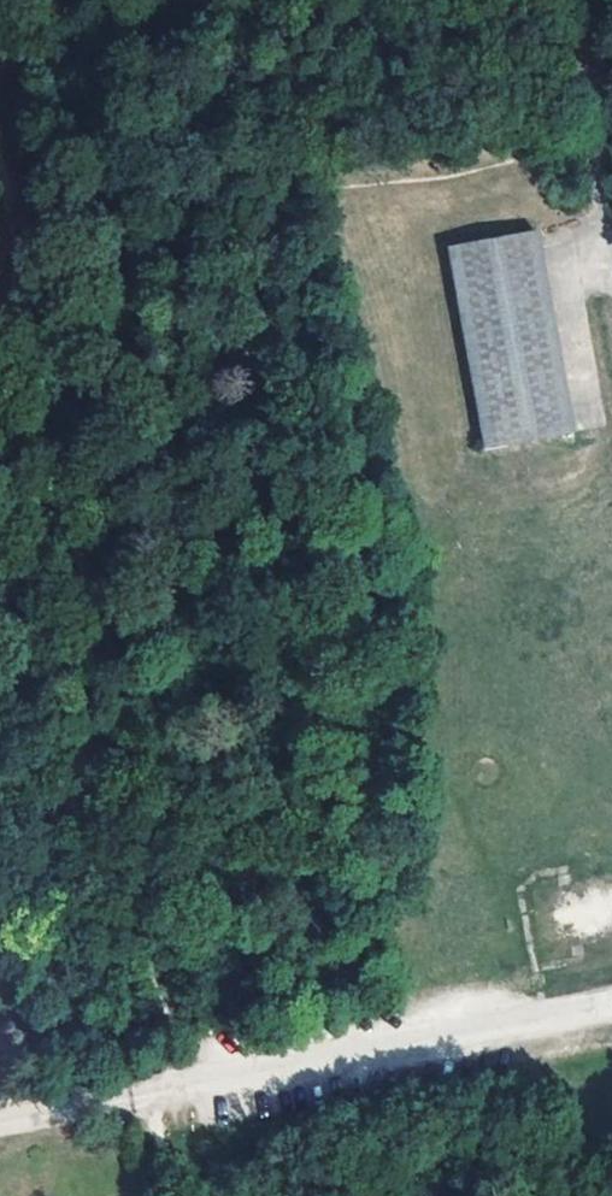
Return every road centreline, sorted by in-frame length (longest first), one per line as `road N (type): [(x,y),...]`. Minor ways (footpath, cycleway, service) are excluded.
road 1 (unclassified): [(611,1004),(132,1094)]
road 2 (track): [(611,166),(581,0)]

